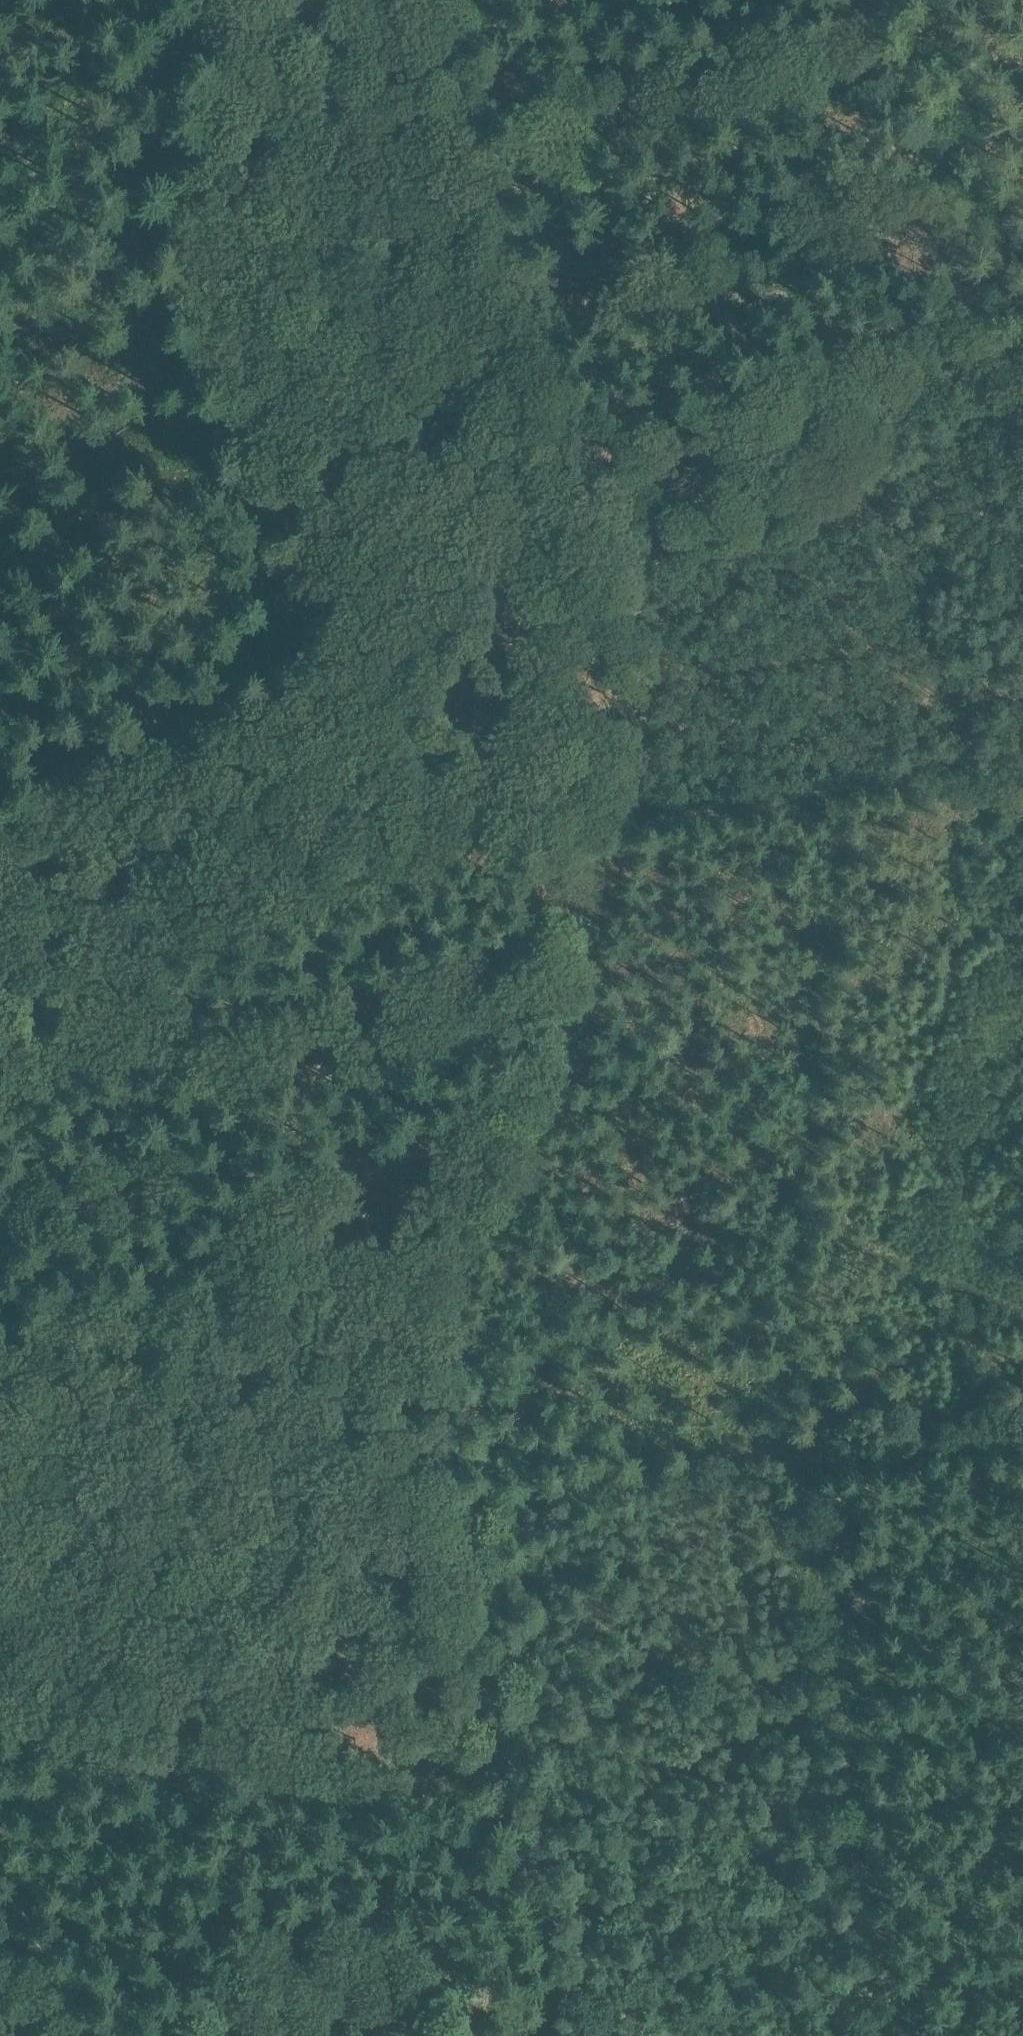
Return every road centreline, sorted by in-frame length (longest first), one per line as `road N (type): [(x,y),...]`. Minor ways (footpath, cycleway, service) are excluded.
road 1 (track): [(894,2035),(879,2005),(789,1435),(456,1497),(480,1761),(140,1744),(0,1700)]
road 2 (track): [(1022,1404),(789,1435)]

